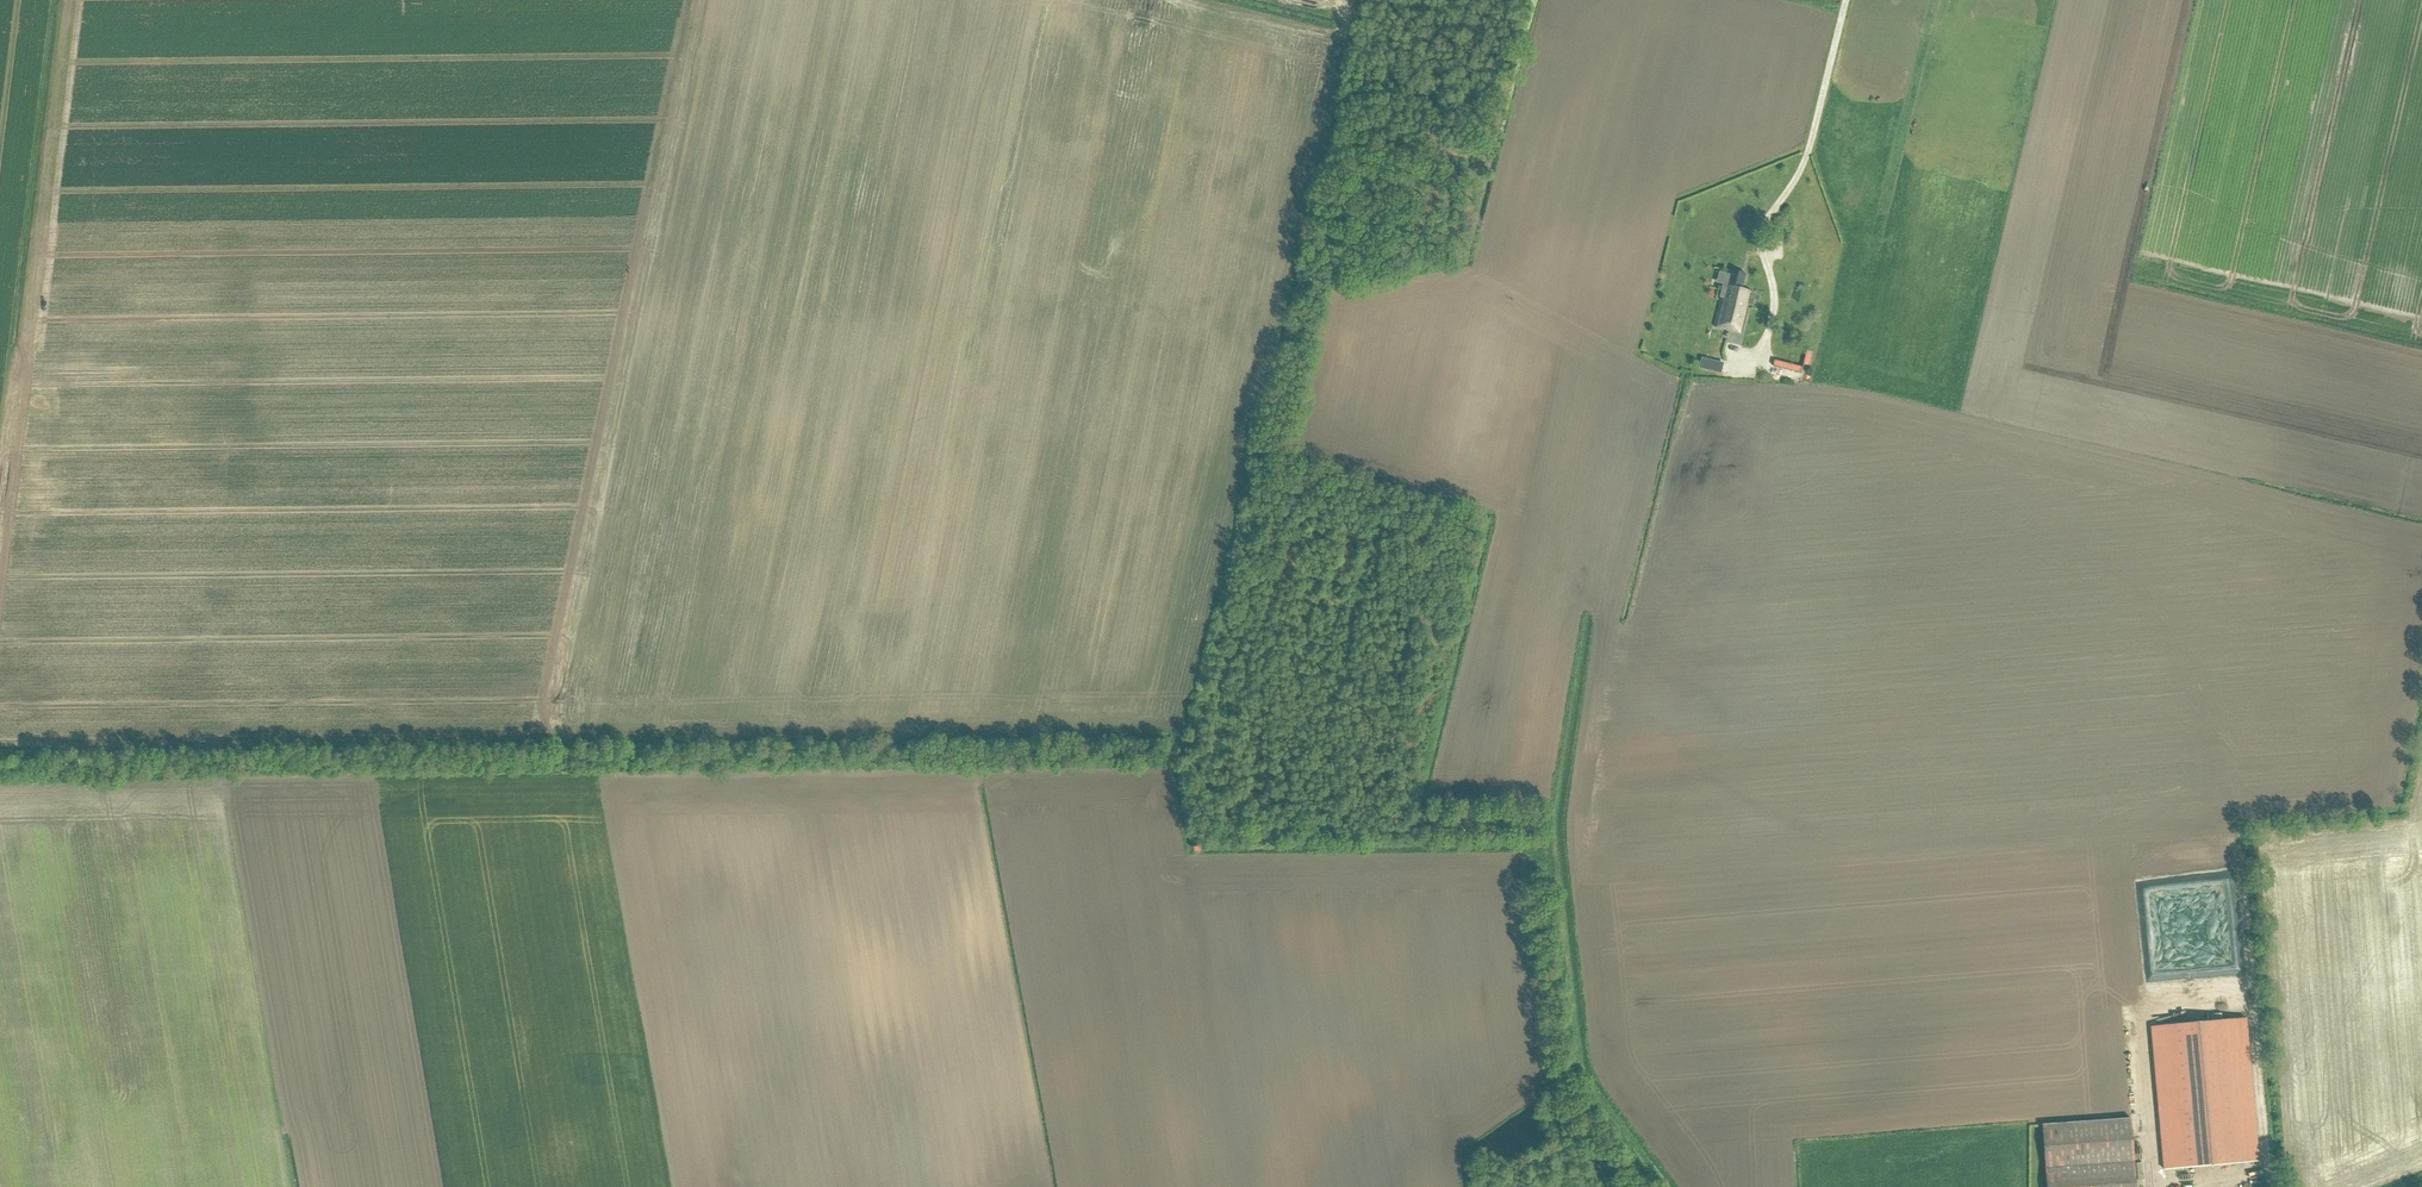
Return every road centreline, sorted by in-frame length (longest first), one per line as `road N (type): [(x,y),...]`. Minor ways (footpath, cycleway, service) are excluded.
road 1 (track): [(1847,0),(1810,147),(1765,227),(1774,307),(1746,372)]

